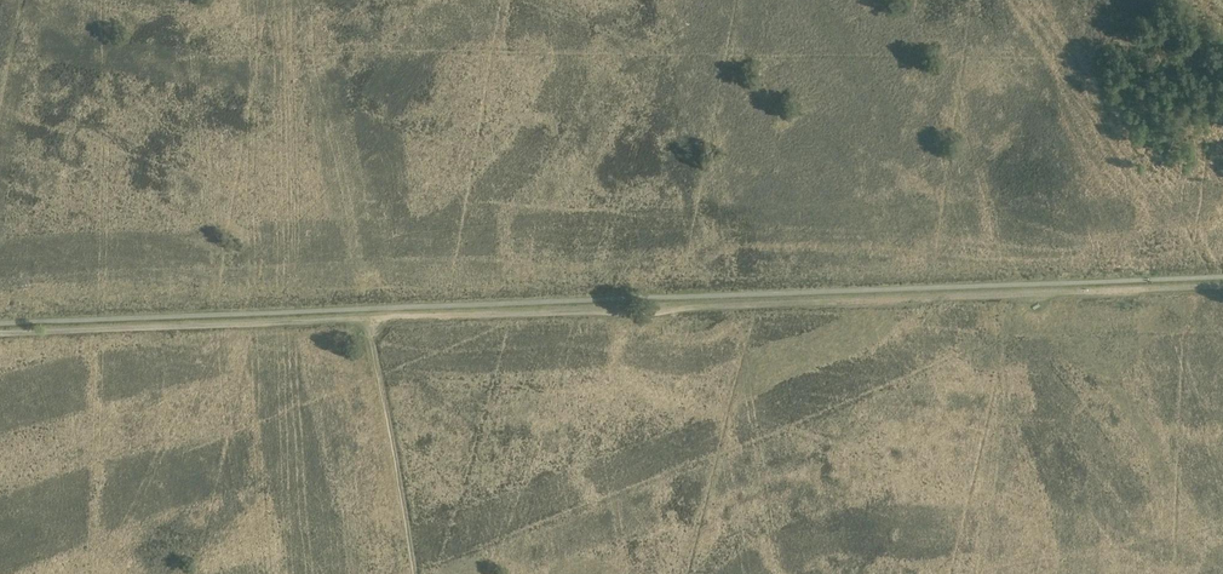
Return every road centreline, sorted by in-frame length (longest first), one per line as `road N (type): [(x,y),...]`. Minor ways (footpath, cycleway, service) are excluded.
road 1 (track): [(0,338),(1222,286)]
road 2 (track): [(415,573),(367,309)]

